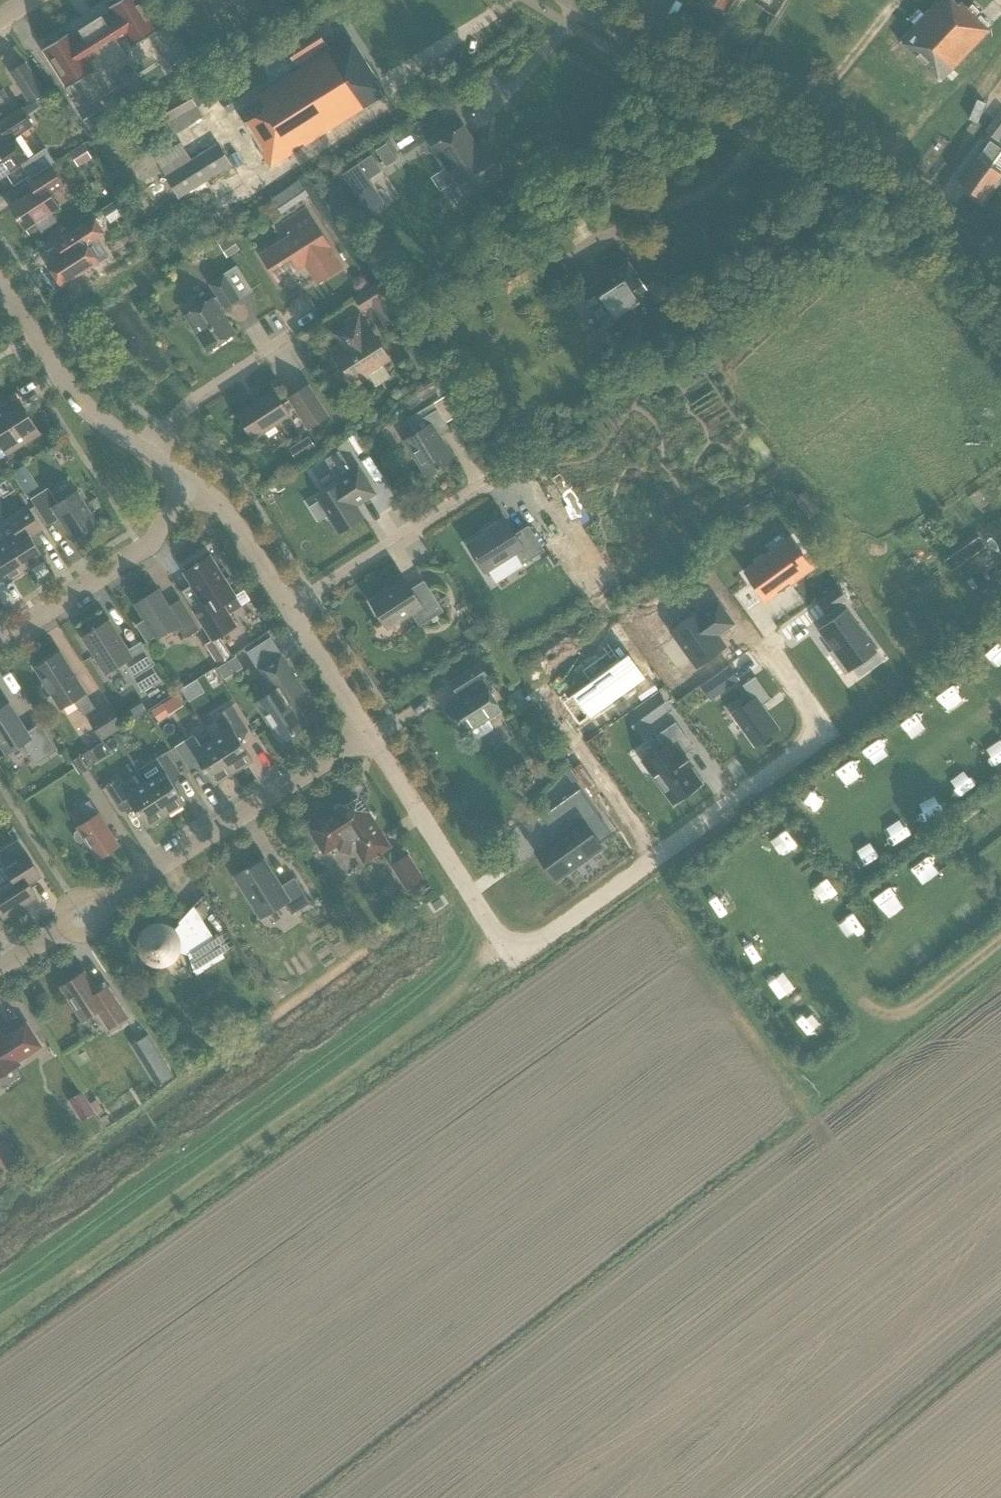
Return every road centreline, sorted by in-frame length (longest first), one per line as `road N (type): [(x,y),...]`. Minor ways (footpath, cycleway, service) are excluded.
road 1 (residential): [(769,642),(828,726),(531,946),(499,936),(371,733)]
road 2 (tertiary): [(1000,269),(574,0)]
road 3 (residential): [(0,967),(371,733)]
road 4 (residential): [(0,640),(150,545),(191,480)]
road 5 (unclassified): [(146,453),(103,427),(67,386),(0,277)]
road 6 (residential): [(289,608),(485,483)]
road 7 (residential): [(146,453),(194,399),(295,341)]
road 8 (unclassified): [(289,608),(230,509),(191,480)]
road 9 (track): [(1000,941),(905,1014),(871,1005)]
road 10 (unclassified): [(371,733),(289,608)]

